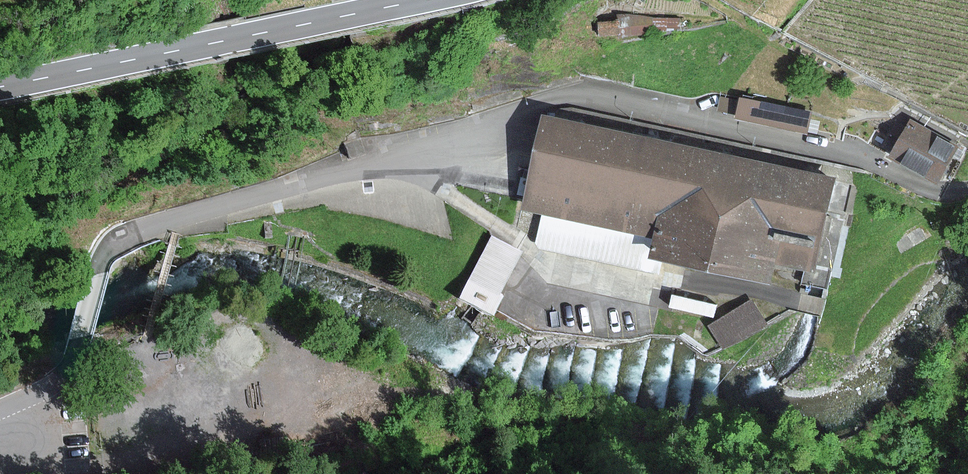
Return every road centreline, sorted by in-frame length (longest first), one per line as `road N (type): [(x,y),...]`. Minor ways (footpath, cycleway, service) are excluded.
road 1 (unclassified): [(0,410),(53,389),(68,372),(102,258),(122,239),(552,97),(850,155),(932,190),(967,189)]
road 2 (primary): [(414,0),(0,89)]

